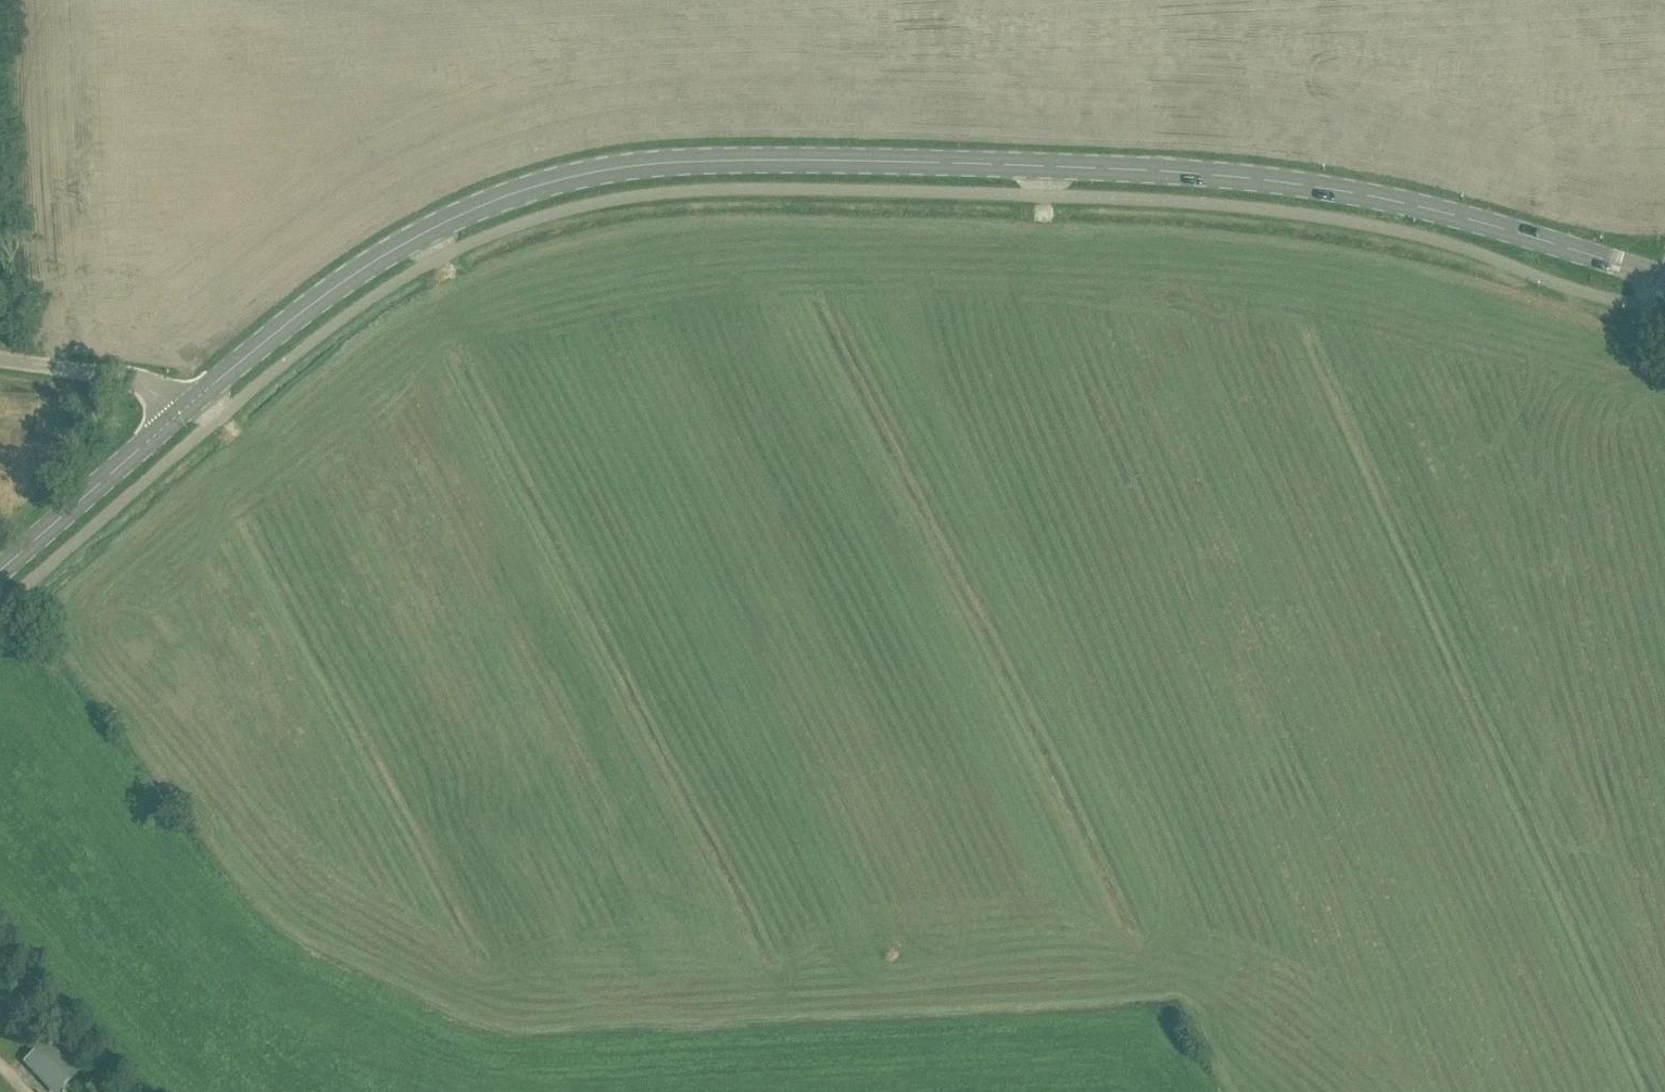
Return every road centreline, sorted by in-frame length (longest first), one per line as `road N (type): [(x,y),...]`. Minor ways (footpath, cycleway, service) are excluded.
road 1 (tertiary): [(188,406),(359,270),(424,231),(536,186),(679,161),(1100,167),(1315,187),(1427,209),(1664,279)]
road 2 (tertiary): [(0,570),(188,406)]
road 3 (unclassified): [(0,360),(125,375),(188,406)]

